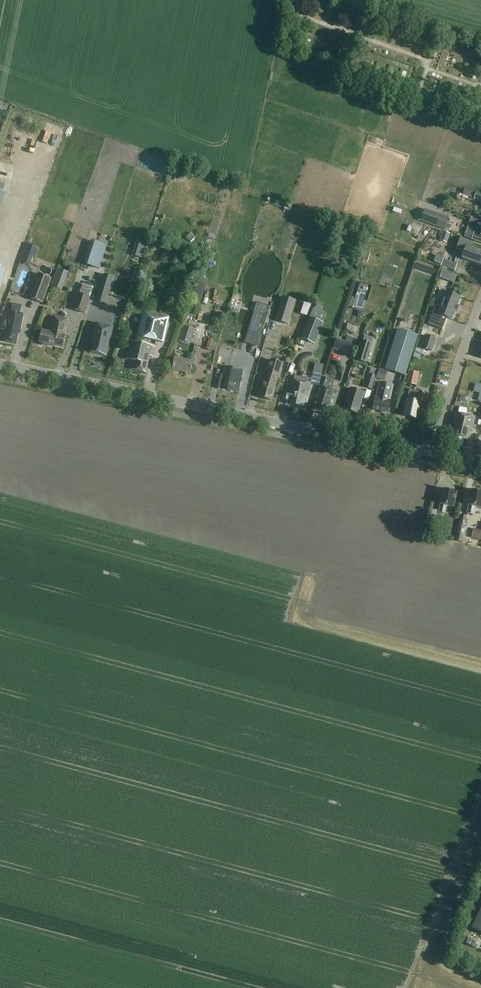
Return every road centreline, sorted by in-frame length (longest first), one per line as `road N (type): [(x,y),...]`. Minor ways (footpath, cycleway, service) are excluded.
road 1 (tertiary): [(434,452),(0,364)]
road 2 (residential): [(434,452),(480,301)]

